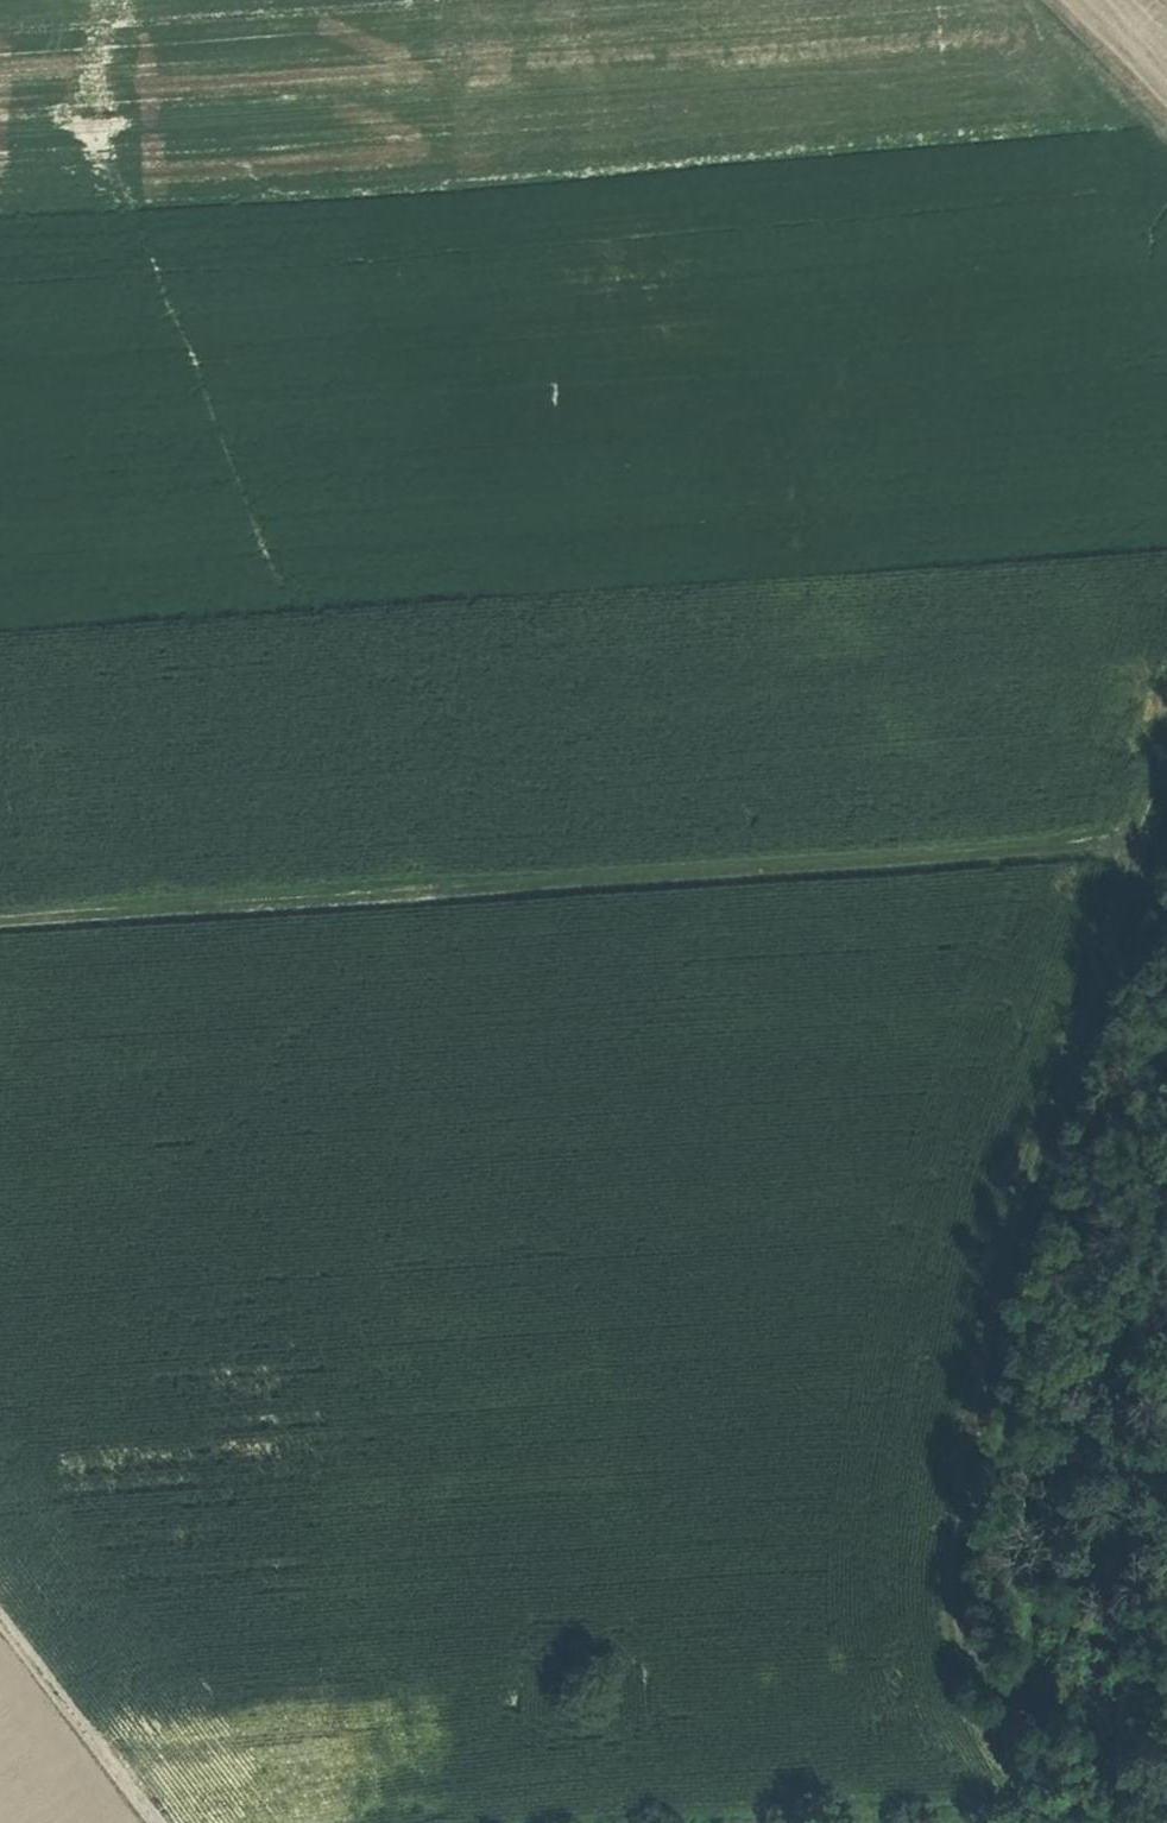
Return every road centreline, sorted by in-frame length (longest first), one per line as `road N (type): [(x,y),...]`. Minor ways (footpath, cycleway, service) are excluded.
road 1 (track): [(1057,1822),(993,1761),(955,1694),(942,1563),(1005,1213),(1166,753)]
road 2 (track): [(0,923),(1131,851)]
road 3 (track): [(0,1623),(153,1822)]
road 4 (track): [(1166,123),(1042,0)]

